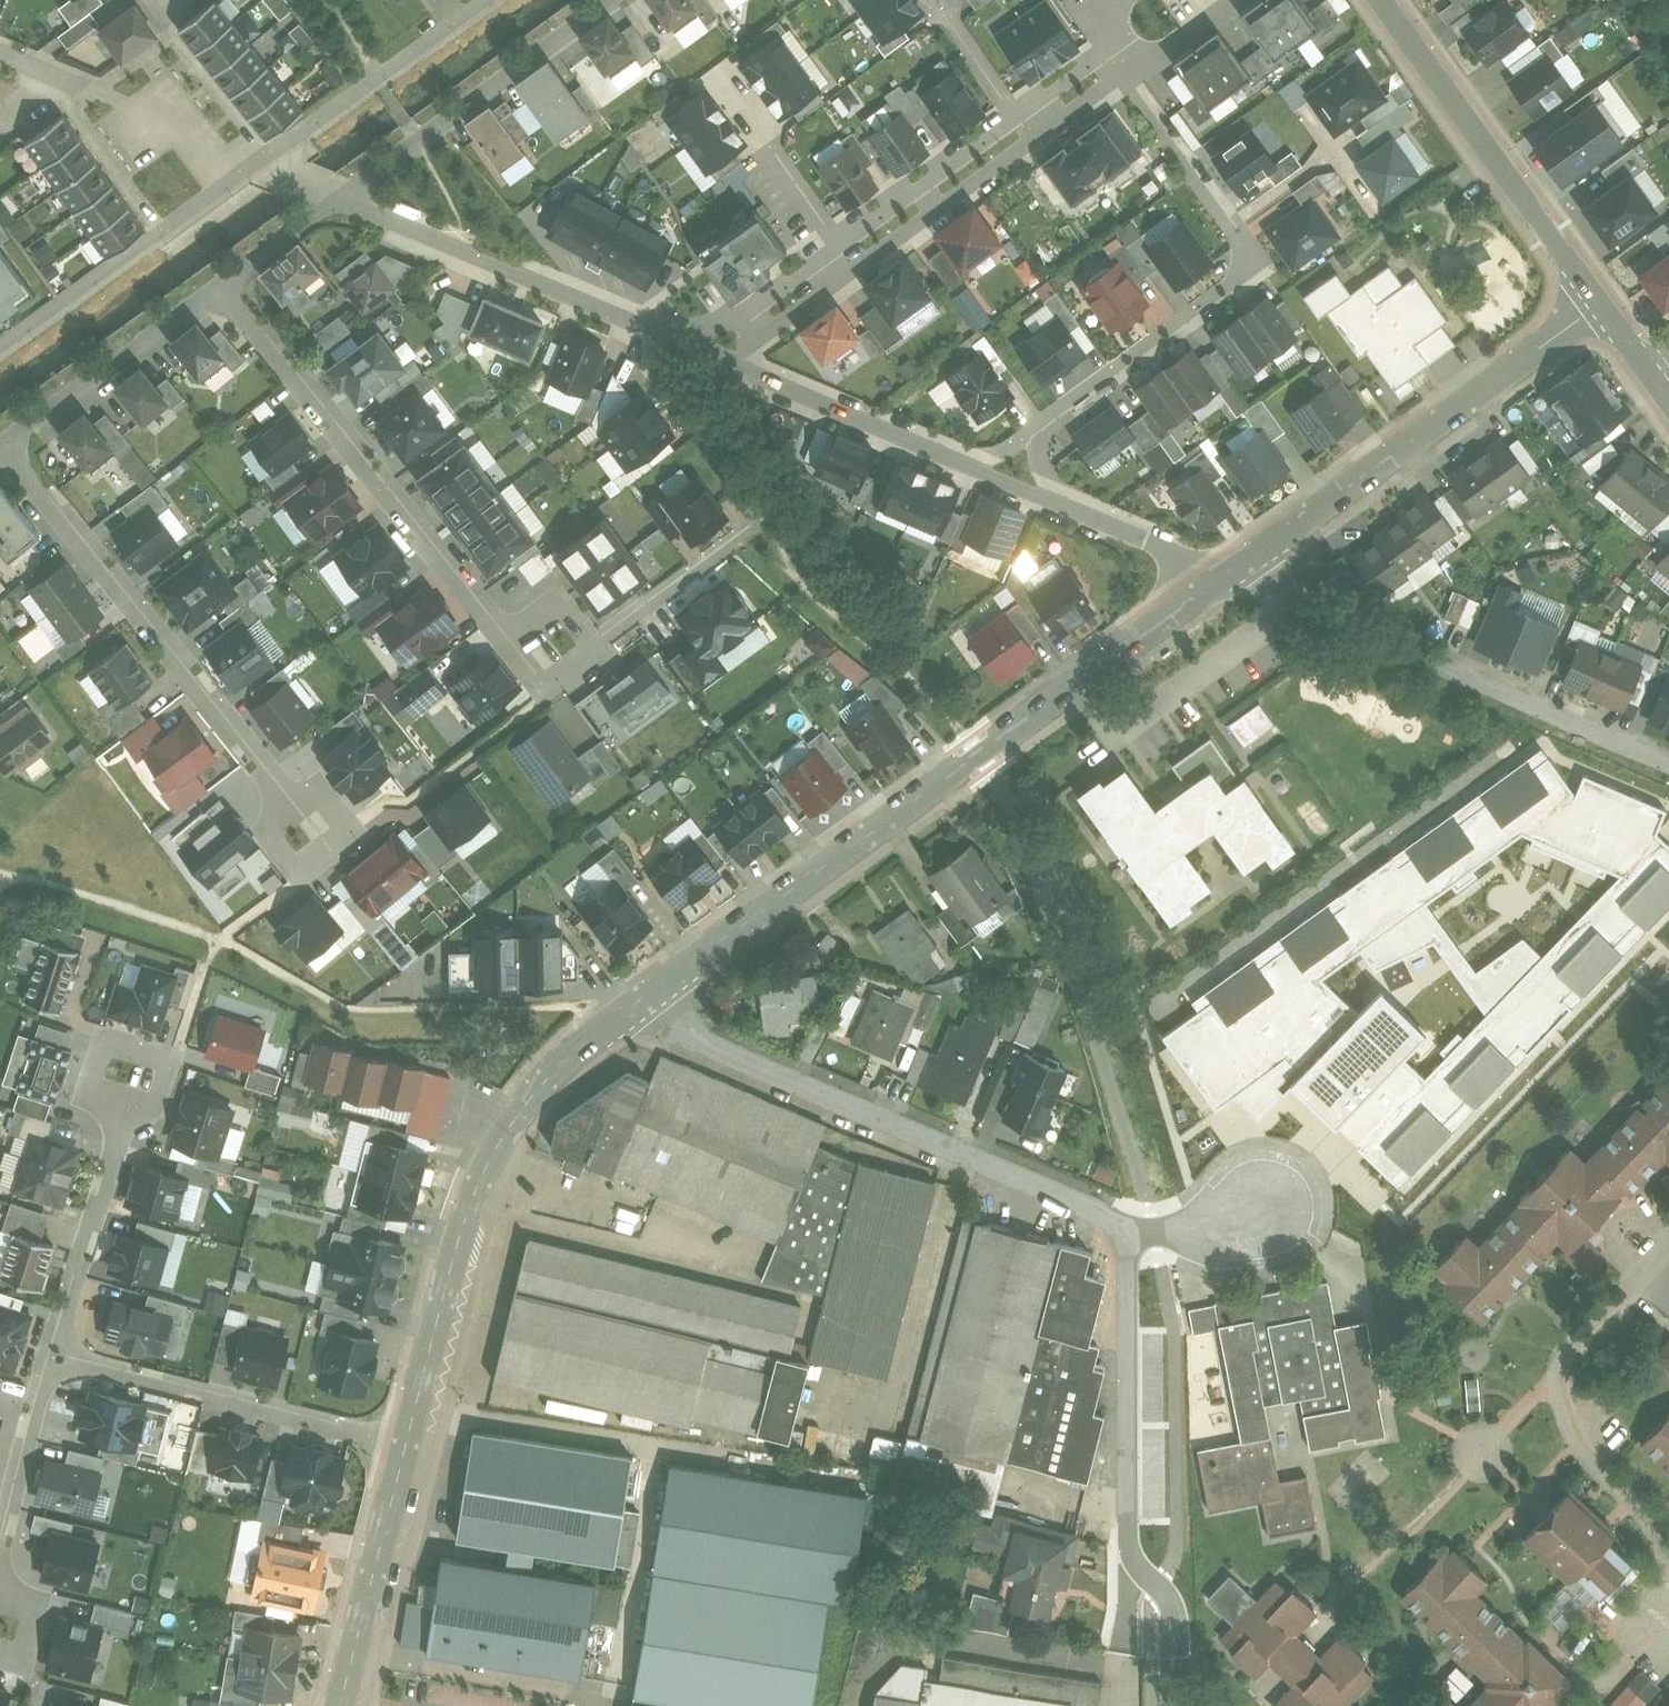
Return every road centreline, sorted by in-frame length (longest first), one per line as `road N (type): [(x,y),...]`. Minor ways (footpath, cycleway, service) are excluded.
road 1 (tertiary): [(1230,570),(633,1005)]
road 2 (residential): [(985,469),(1258,263),(1123,75)]
road 3 (residential): [(633,1005),(1124,1223)]
road 4 (tertiary): [(633,1005),(573,1052),(497,1144),(452,1257),(410,1439)]
road 5 (residential): [(1124,1223),(1138,1533),(1180,1658),(1185,1705)]
road 6 (residential): [(1230,570),(1668,763)]
road 7 (residential): [(8,440),(293,801)]
road 8 (tertiary): [(1600,299),(1230,570)]
road 9 (residential): [(224,280),(510,638)]
road 10 (residential): [(719,361),(342,195)]
road 11 (tertiary): [(1600,299),(1382,0)]
road 12 (residential): [(410,1439),(52,1355)]
road 13 (residential): [(610,0),(342,195)]
road 14 (residential): [(0,345),(262,165)]
road 15 (residential): [(52,1355),(138,1068)]
road 16 (residential): [(985,469),(719,361)]
road 17 (residential): [(262,165),(0,51)]
road 18 (residential): [(262,165),(486,0)]
road 19 (tertiary): [(410,1439),(345,1705)]
road 20 (residential): [(224,280),(8,440)]
road 21 (residential): [(1230,570),(985,469)]
road 22 (residential): [(858,264),(722,79)]
road 23 (residential): [(1668,1554),(1569,1435),(1556,1367)]
road 24 (residential): [(293,801),(263,825),(299,871),(351,830),(316,785)]
road 25 (residential): [(1037,136),(858,264)]
road 26 (residential): [(52,1355),(0,1560)]
road 27 (residential): [(146,0),(262,165)]
road 28 (residential): [(510,638),(546,686),(597,648),(562,602)]
road 29 (residential): [(1556,1367),(1668,1233)]
road 30 (residential): [(858,264),(719,361)]
road 31 (residential): [(947,15),(1037,136)]
road 32 (residential): [(342,195),(224,280)]
road 33 (residential): [(1124,1223),(1187,1230),(1260,1211)]
road 34 (residential): [(1123,75),(1239,0)]

